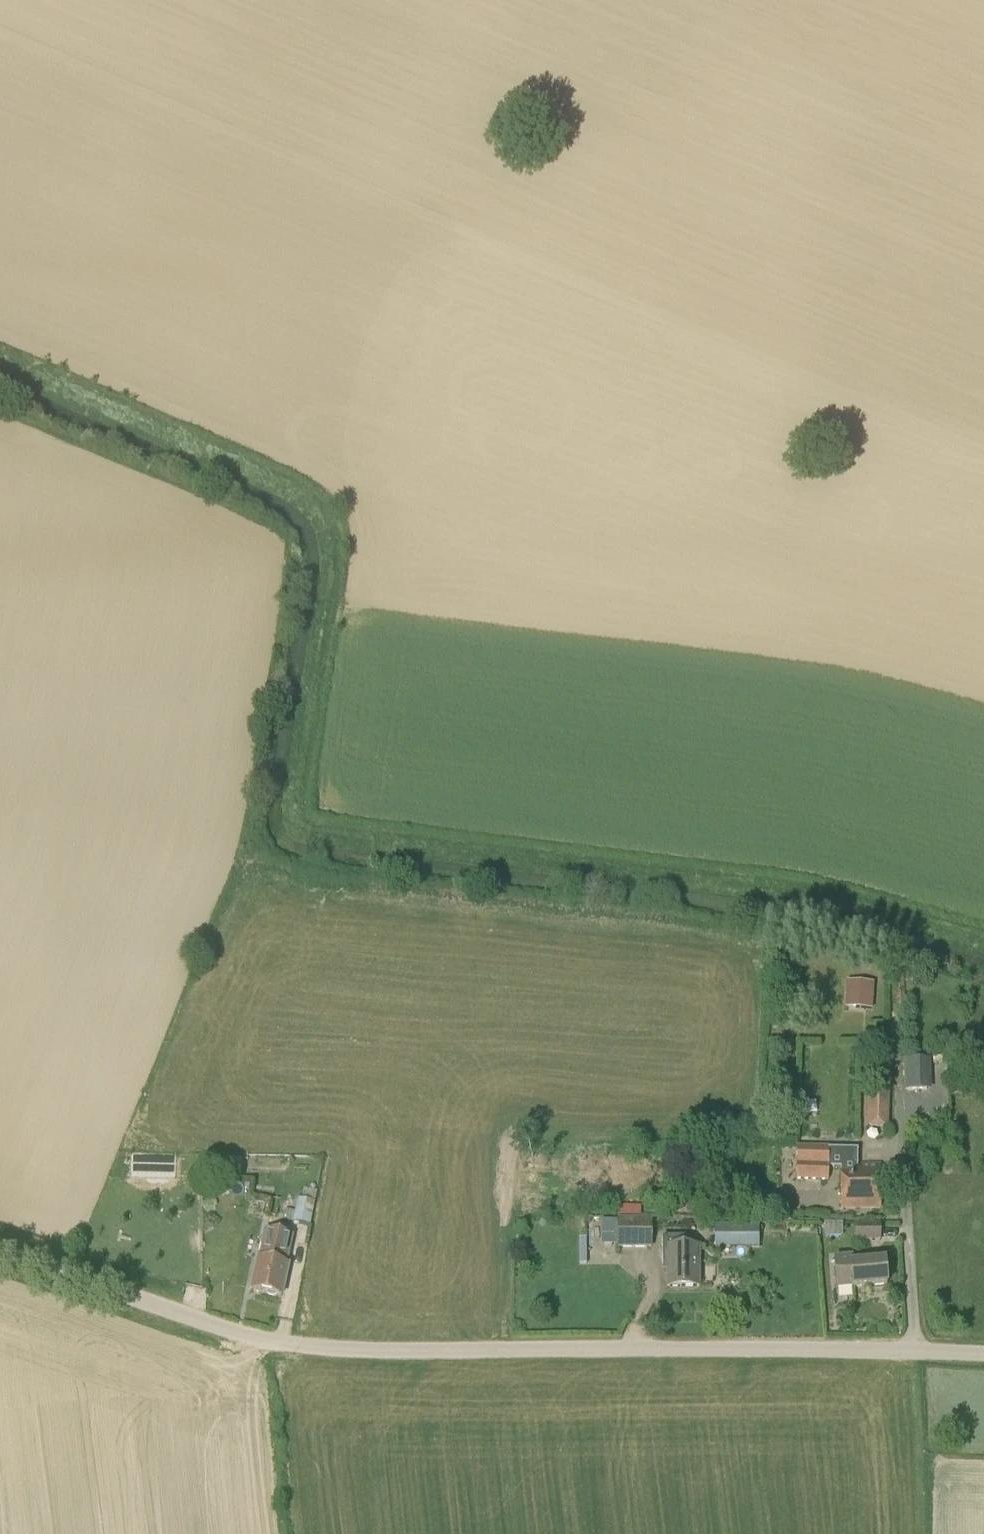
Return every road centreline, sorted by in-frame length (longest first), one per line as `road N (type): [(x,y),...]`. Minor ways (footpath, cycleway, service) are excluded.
road 1 (unclassified): [(983,1353),(306,1344),(259,1337),(0,1251)]

